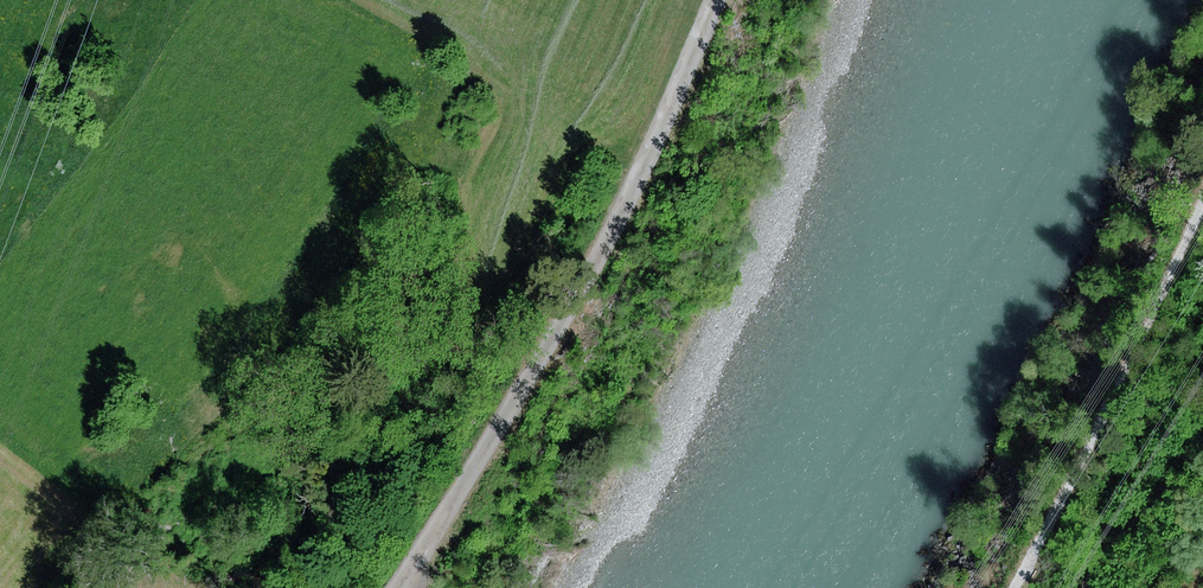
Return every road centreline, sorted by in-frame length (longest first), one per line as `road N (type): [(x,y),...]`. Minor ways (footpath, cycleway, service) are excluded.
road 1 (track): [(712,0),(617,226),(465,500),(406,587)]
road 2 (track): [(1014,587),(1202,199)]
road 3 (track): [(74,0),(29,92),(0,200)]

